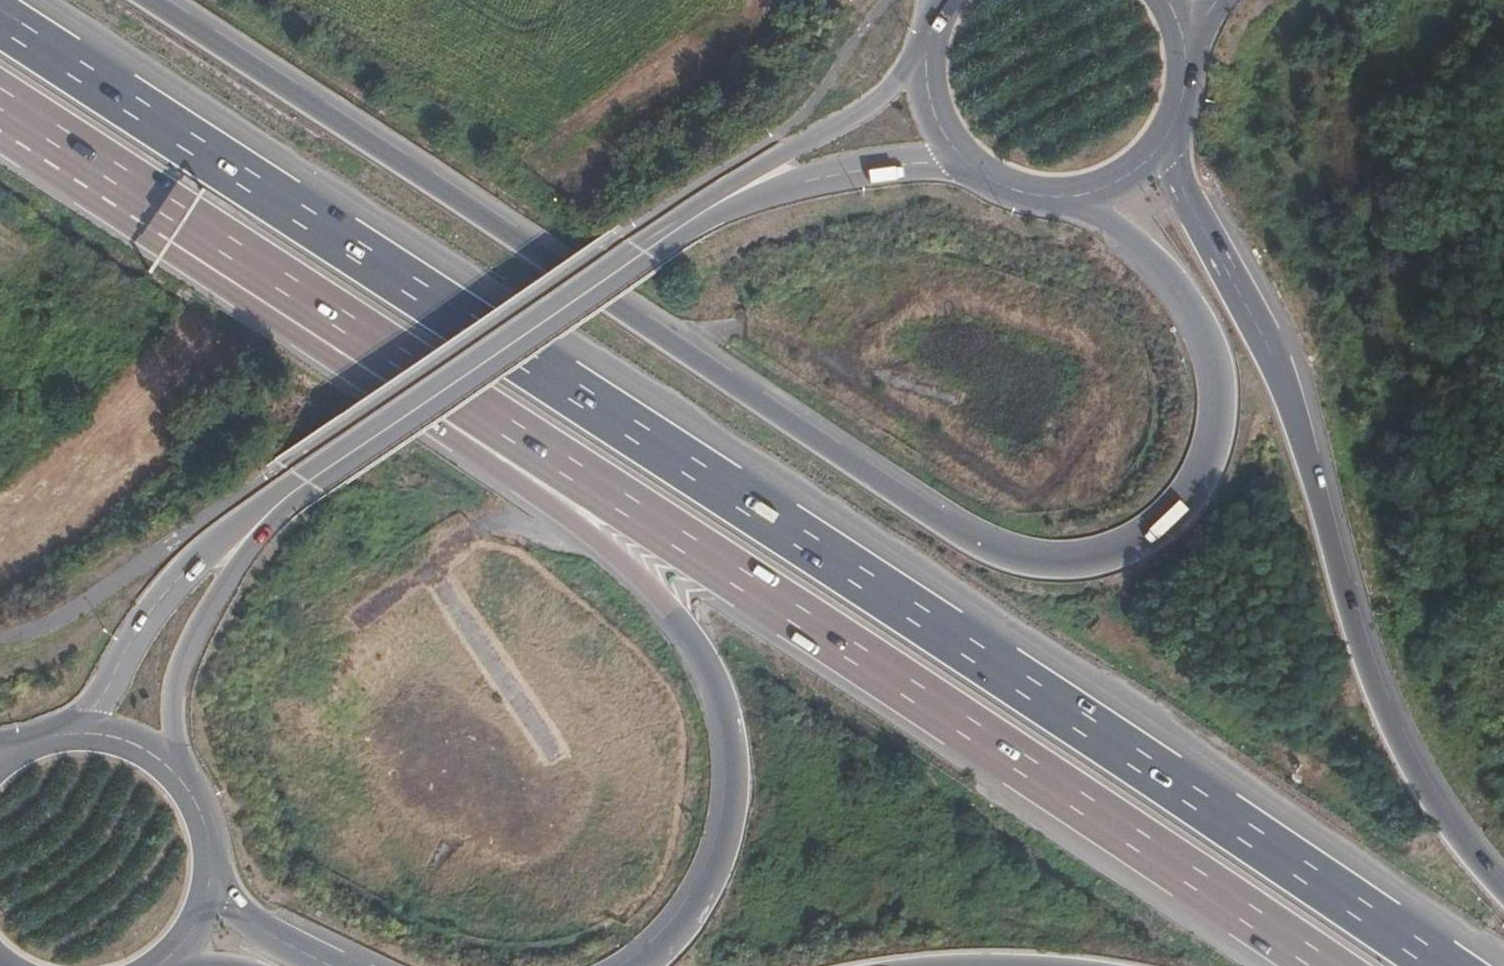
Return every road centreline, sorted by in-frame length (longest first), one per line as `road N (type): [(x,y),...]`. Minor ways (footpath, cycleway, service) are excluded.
road 1 (motorway): [(1443,965),(0,18)]
road 2 (motorway): [(1051,199),(1092,212),(1168,279),(1192,316),(1215,382),(1204,457),(1169,518),(1141,542),(1063,561),(1015,558),(985,543),(700,349),(154,0)]
road 3 (motorway): [(168,213),(1325,965)]
road 4 (motorway): [(168,213),(203,275),(578,527),(651,588),(694,641),(732,732),(732,813),(692,915),(643,965)]
road 5 (motorway): [(1503,884),(1471,856),(1400,737),(1270,354),(1175,169),(1169,133)]
road 6 (secondary): [(739,191),(264,517)]
road 7 (secondary): [(264,517),(200,562),(160,601),(93,710),(69,732)]
road 8 (secondary): [(184,782),(173,718),(180,666),(264,517)]
road 9 (secondary): [(925,52),(888,96),(739,191)]
road 10 (secondary): [(739,191),(895,163),(962,161)]
road 11 (motorway): [(0,104),(168,213)]
road 12 (motorway): [(331,965),(260,929),(211,881)]
road 13 (secondary): [(1051,199),(1109,187),(1169,133)]
road 14 (secondary): [(184,782),(143,748),(69,732)]

